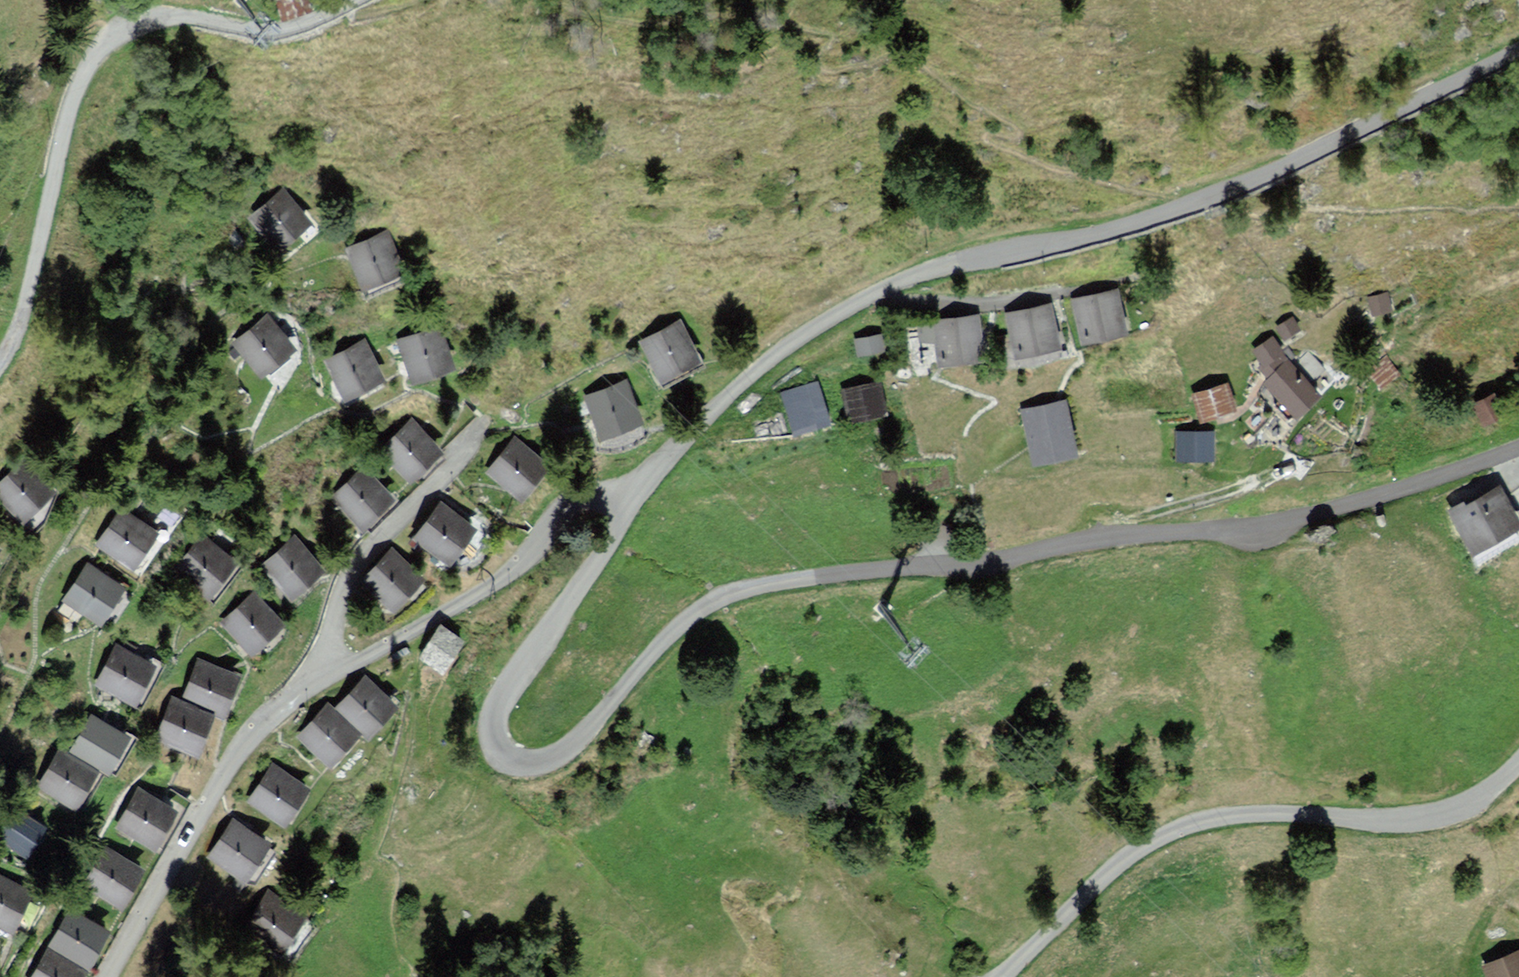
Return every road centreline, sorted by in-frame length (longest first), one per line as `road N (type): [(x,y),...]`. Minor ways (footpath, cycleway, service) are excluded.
road 1 (unclassified): [(633,507),(495,713),(499,756),(531,768),(561,758),(670,631),(737,591),(1241,525),(1374,497),(1518,446)]
road 2 (unclassified): [(1518,52),(1300,161),(1137,226),(990,257),(877,299),(771,357),(682,443),(633,507)]
road 3 (residential): [(0,354),(23,315),(67,111),(100,46),(127,28),(174,15),(250,32),(292,27),(352,0)]
road 4 (unclassified): [(1518,762),(1455,814),(1401,822),(1288,812),(1194,822),(1117,865),(1002,976)]
road 5 (residential): [(633,507),(606,494),(566,510),(520,565),(323,682)]
road 6 (residential): [(323,682),(257,725),(102,976)]
road 7 (residential): [(323,682),(341,598),(366,554),(442,477),(484,417)]

